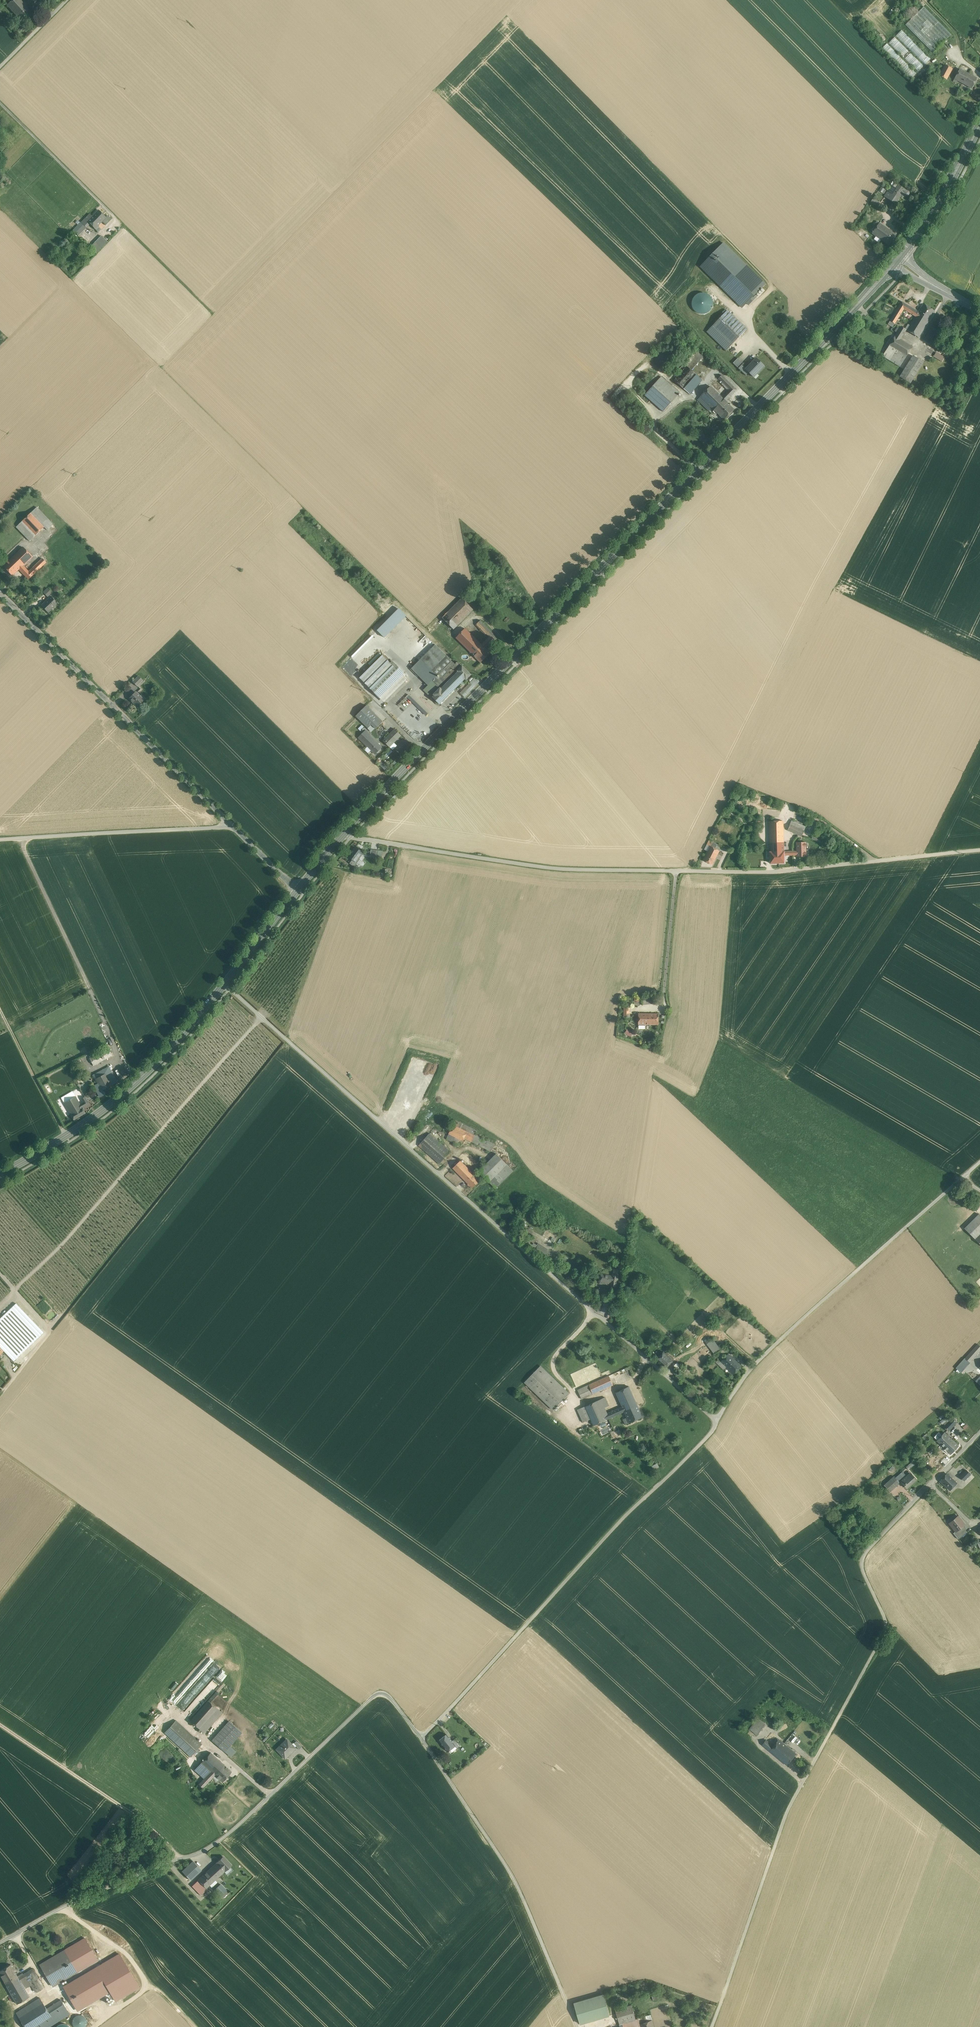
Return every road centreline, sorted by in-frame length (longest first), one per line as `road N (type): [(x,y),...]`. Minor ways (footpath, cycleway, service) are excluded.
road 1 (unclassified): [(0,1943),(162,1862),(197,1855),(378,1692),(388,1694),(422,1737),(717,1420)]
road 2 (primary): [(899,260),(345,835)]
road 3 (unclassified): [(711,2026),(788,1810),(889,1629),(861,1556),(979,1432)]
road 4 (unclassified): [(717,1420),(225,985)]
road 5 (unclassified): [(979,850),(764,871),(561,868),(345,835)]
road 6 (tertiary): [(0,593),(297,891)]
road 7 (track): [(14,1291),(261,1017)]
road 8 (unclassified): [(717,1420),(749,1370),(962,1179)]
road 9 (track): [(422,1737),(513,1875),(577,2026)]
road 10 (primary): [(225,985),(110,1104),(0,1174)]
road 11 (track): [(233,827),(0,840)]
road 12 (primary): [(979,123),(899,260)]
road 13 (track): [(67,1136),(0,1009)]

